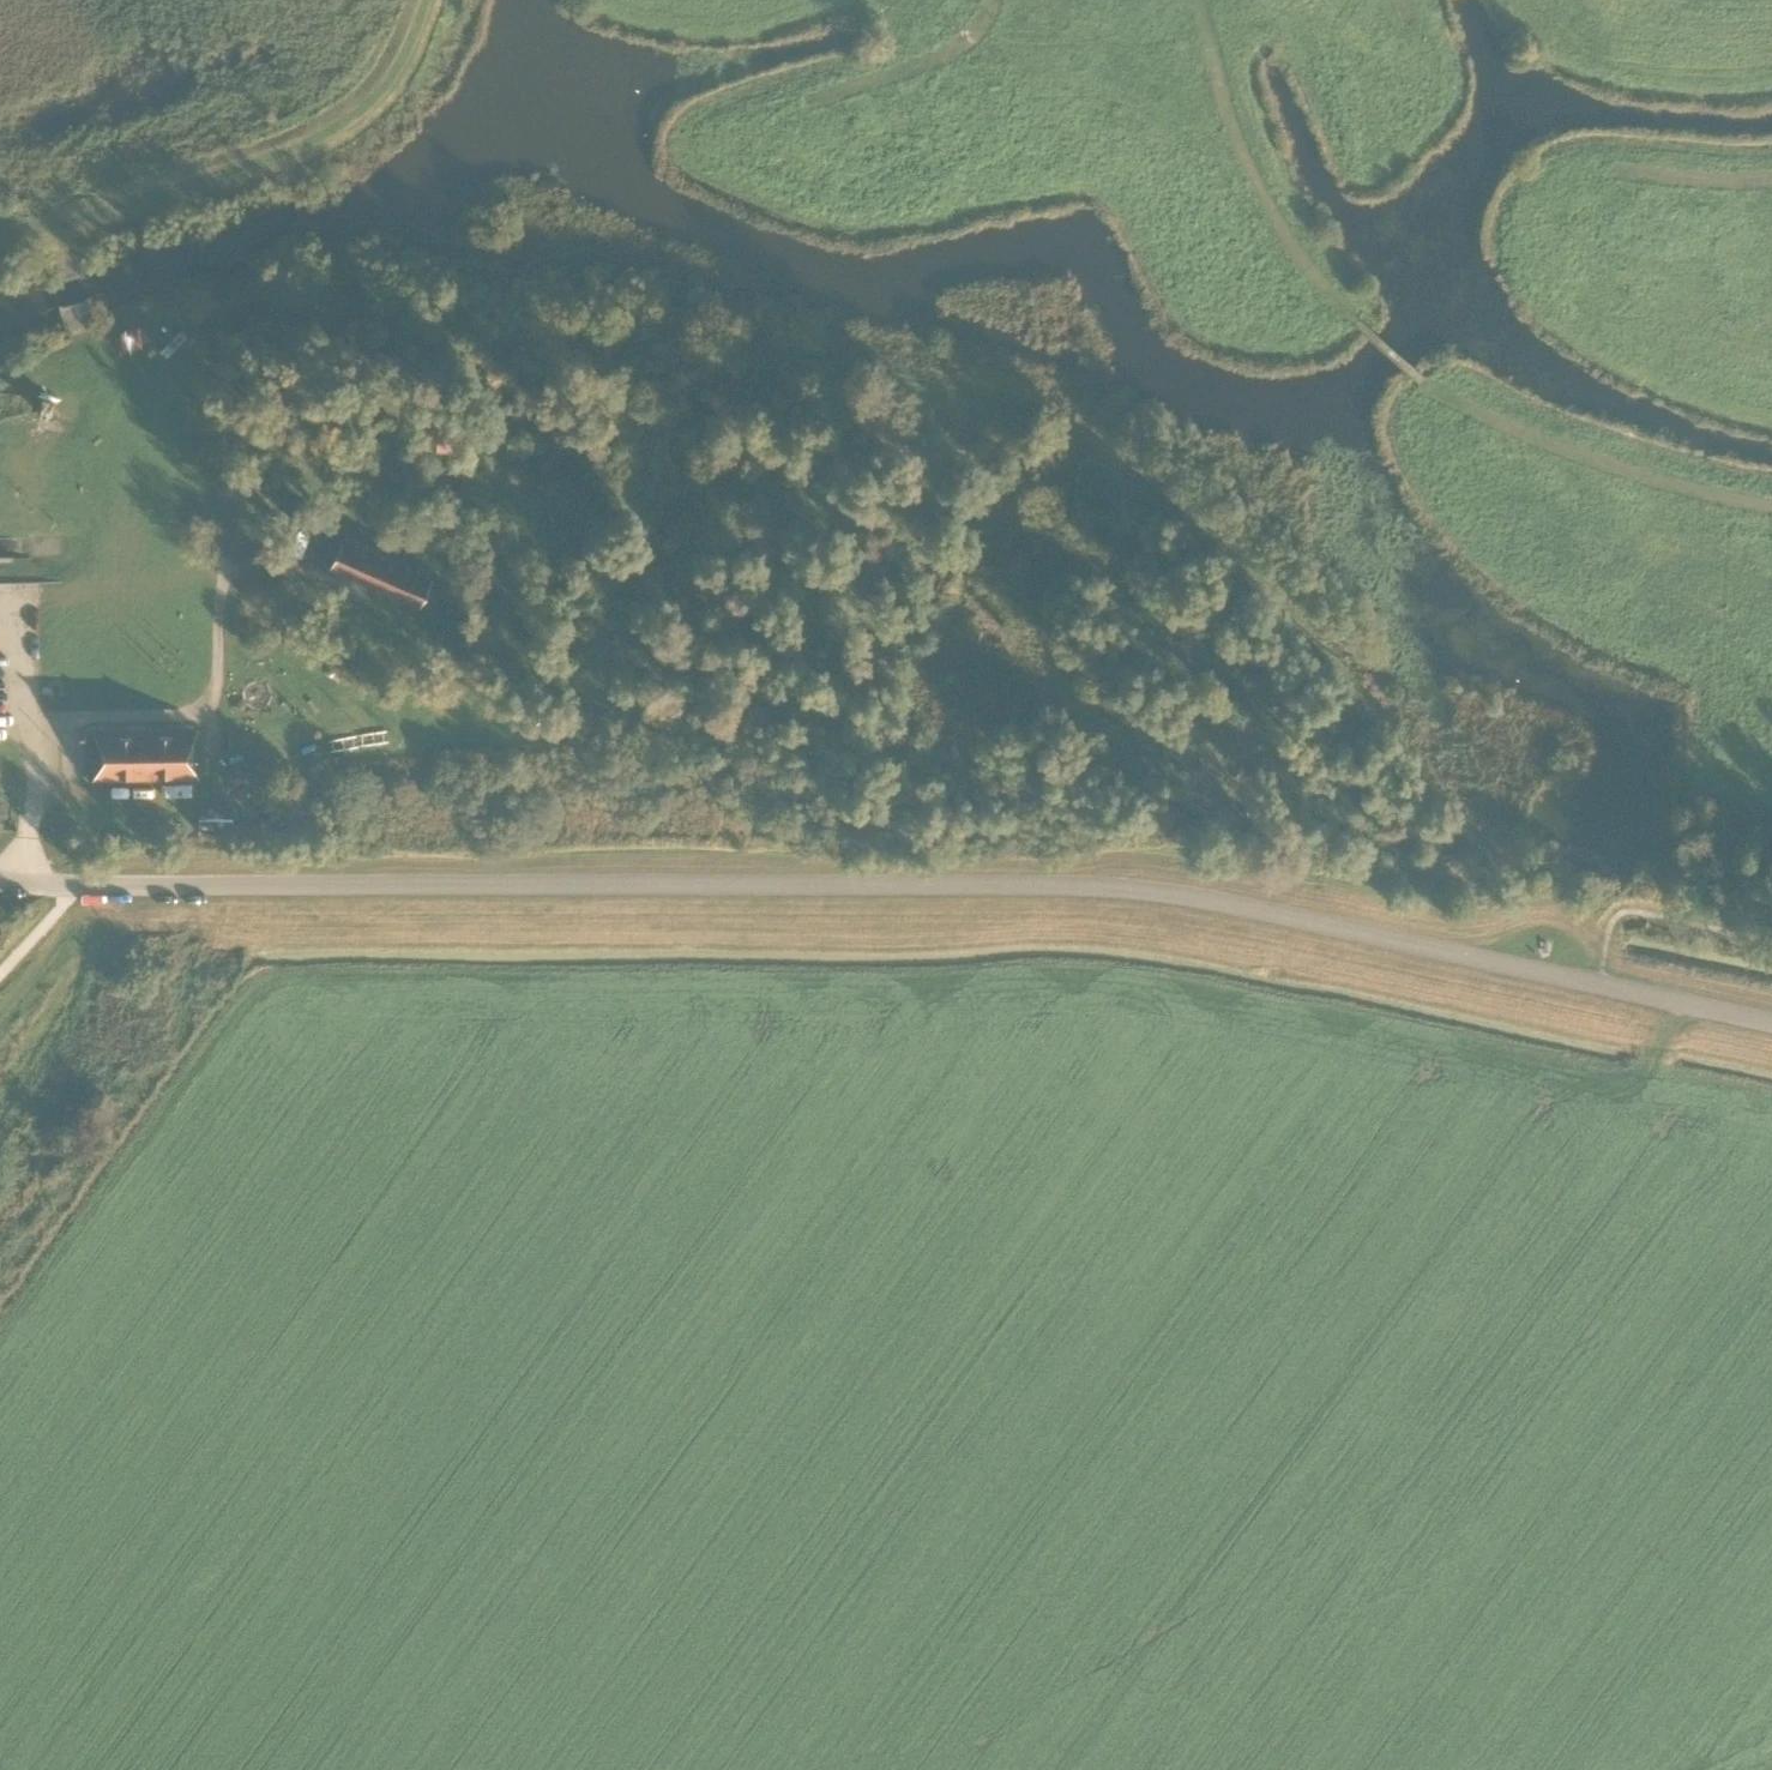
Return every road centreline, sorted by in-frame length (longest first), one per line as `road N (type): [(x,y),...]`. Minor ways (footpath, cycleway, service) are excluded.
road 1 (unclassified): [(1771,1022),(1225,903),(1105,885),(0,880)]

